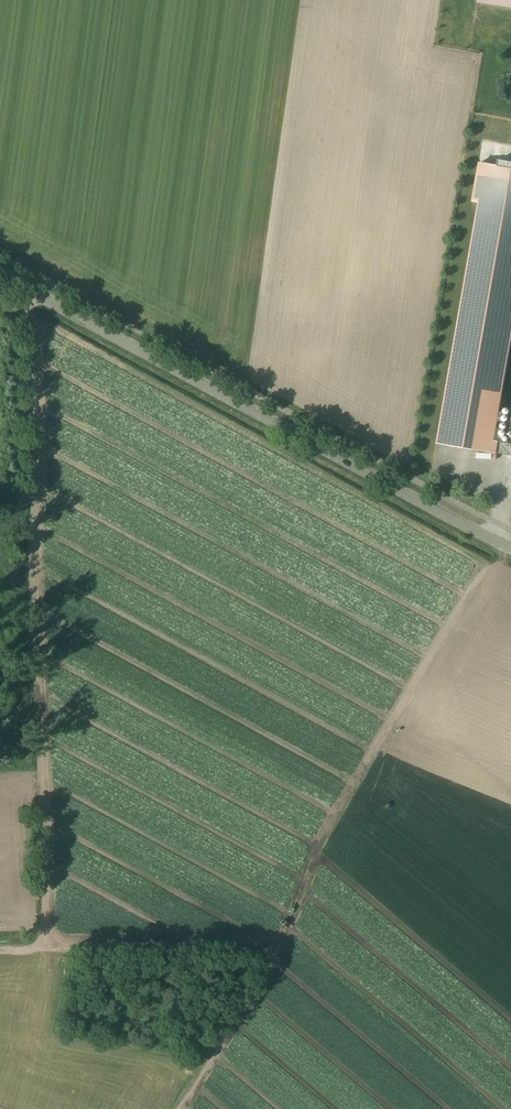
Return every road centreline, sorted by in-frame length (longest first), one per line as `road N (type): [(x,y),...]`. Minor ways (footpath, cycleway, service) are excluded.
road 1 (track): [(0,943),(43,943),(45,929),(28,290)]
road 2 (tertiary): [(510,543),(0,274)]
road 3 (track): [(43,943),(262,952),(172,1108)]

